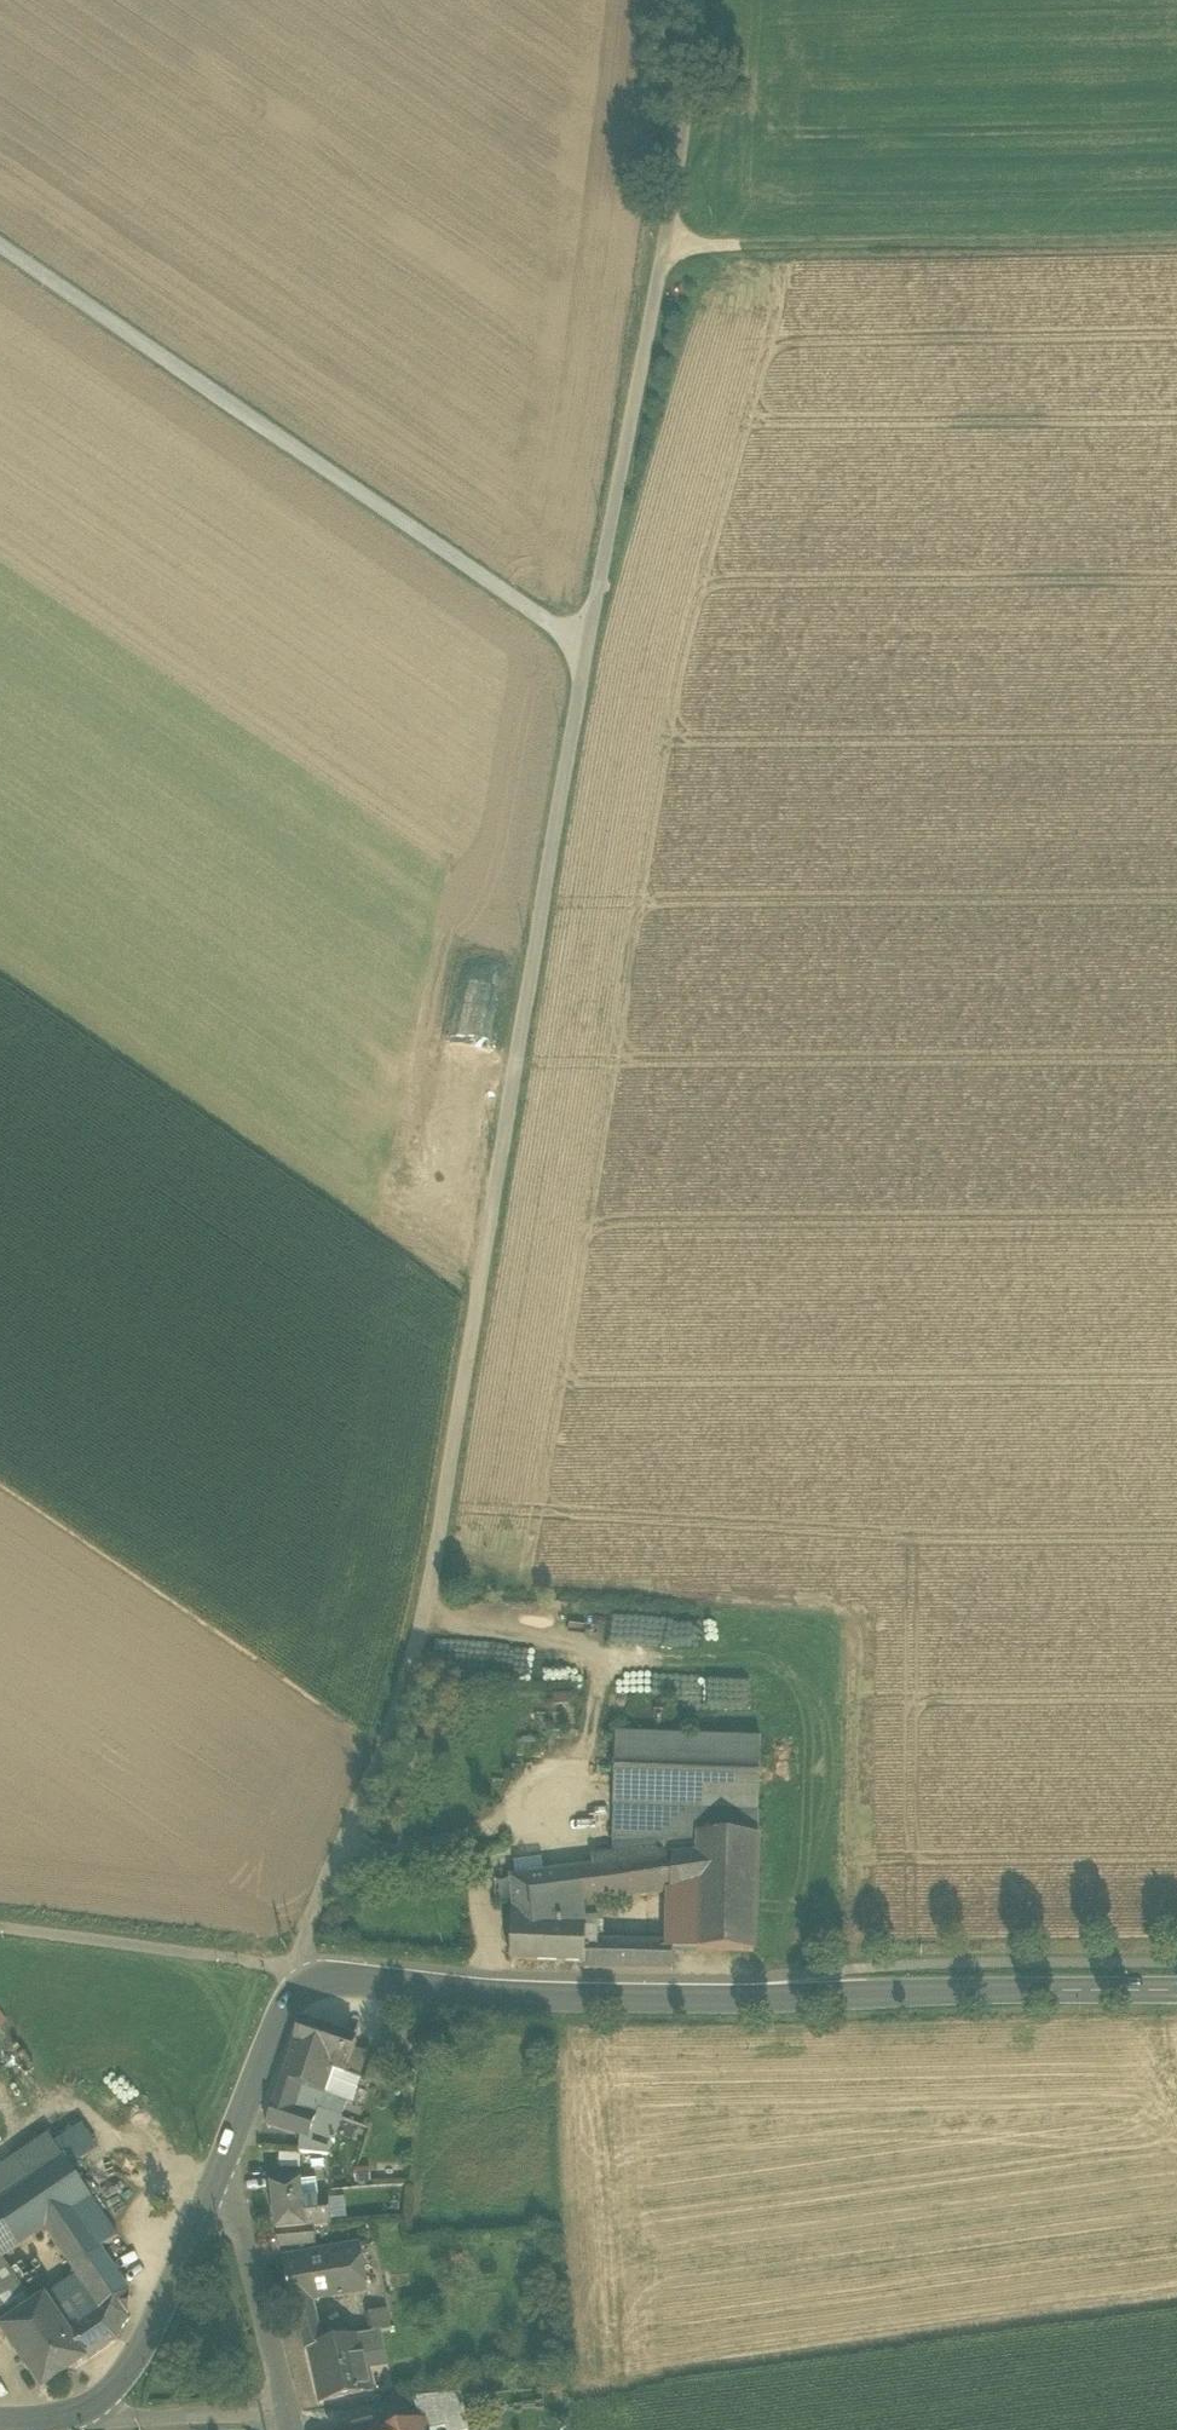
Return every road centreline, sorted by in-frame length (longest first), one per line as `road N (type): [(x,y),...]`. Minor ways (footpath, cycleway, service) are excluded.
road 1 (track): [(696,0),(667,246),(536,938),(418,1646),(294,1966)]
road 2 (tertiary): [(305,1988),(340,1979),(512,1997),(739,1999),(1176,1991)]
road 3 (track): [(0,246),(587,650)]
road 4 (track): [(1176,238),(667,246)]
road 5 (track): [(0,1929),(294,1966)]
road 6 (tertiary): [(101,2401),(146,2342),(224,2165)]
road 7 (unclassified): [(224,2165),(289,2413)]
road 8 (tertiary): [(224,2165),(287,2004),(305,1988)]
road 9 (residential): [(101,2401),(119,2420),(289,2413)]

